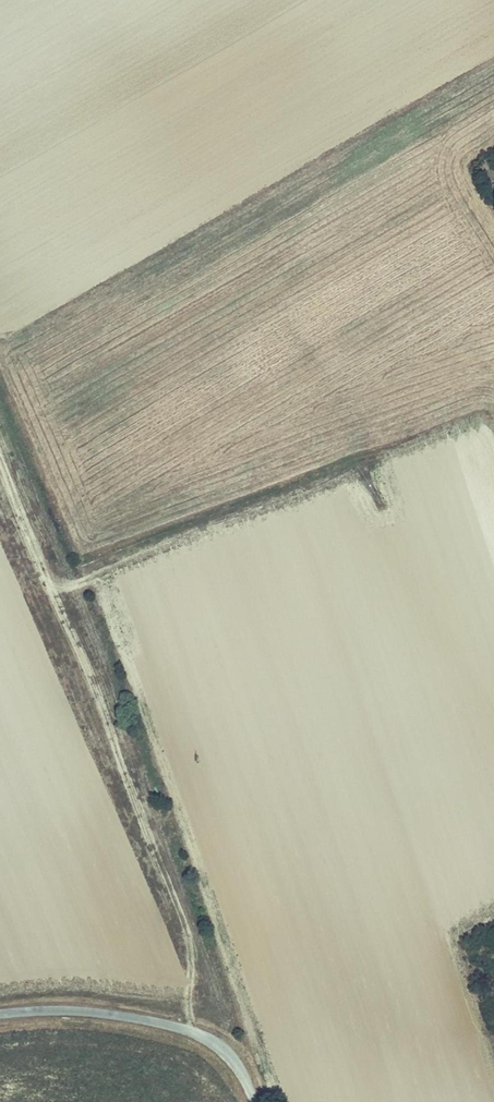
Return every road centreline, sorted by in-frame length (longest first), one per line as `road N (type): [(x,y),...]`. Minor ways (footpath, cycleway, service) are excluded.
road 1 (unclassified): [(0,1014),(70,1011),(191,1031),(236,1061),(254,1101)]

